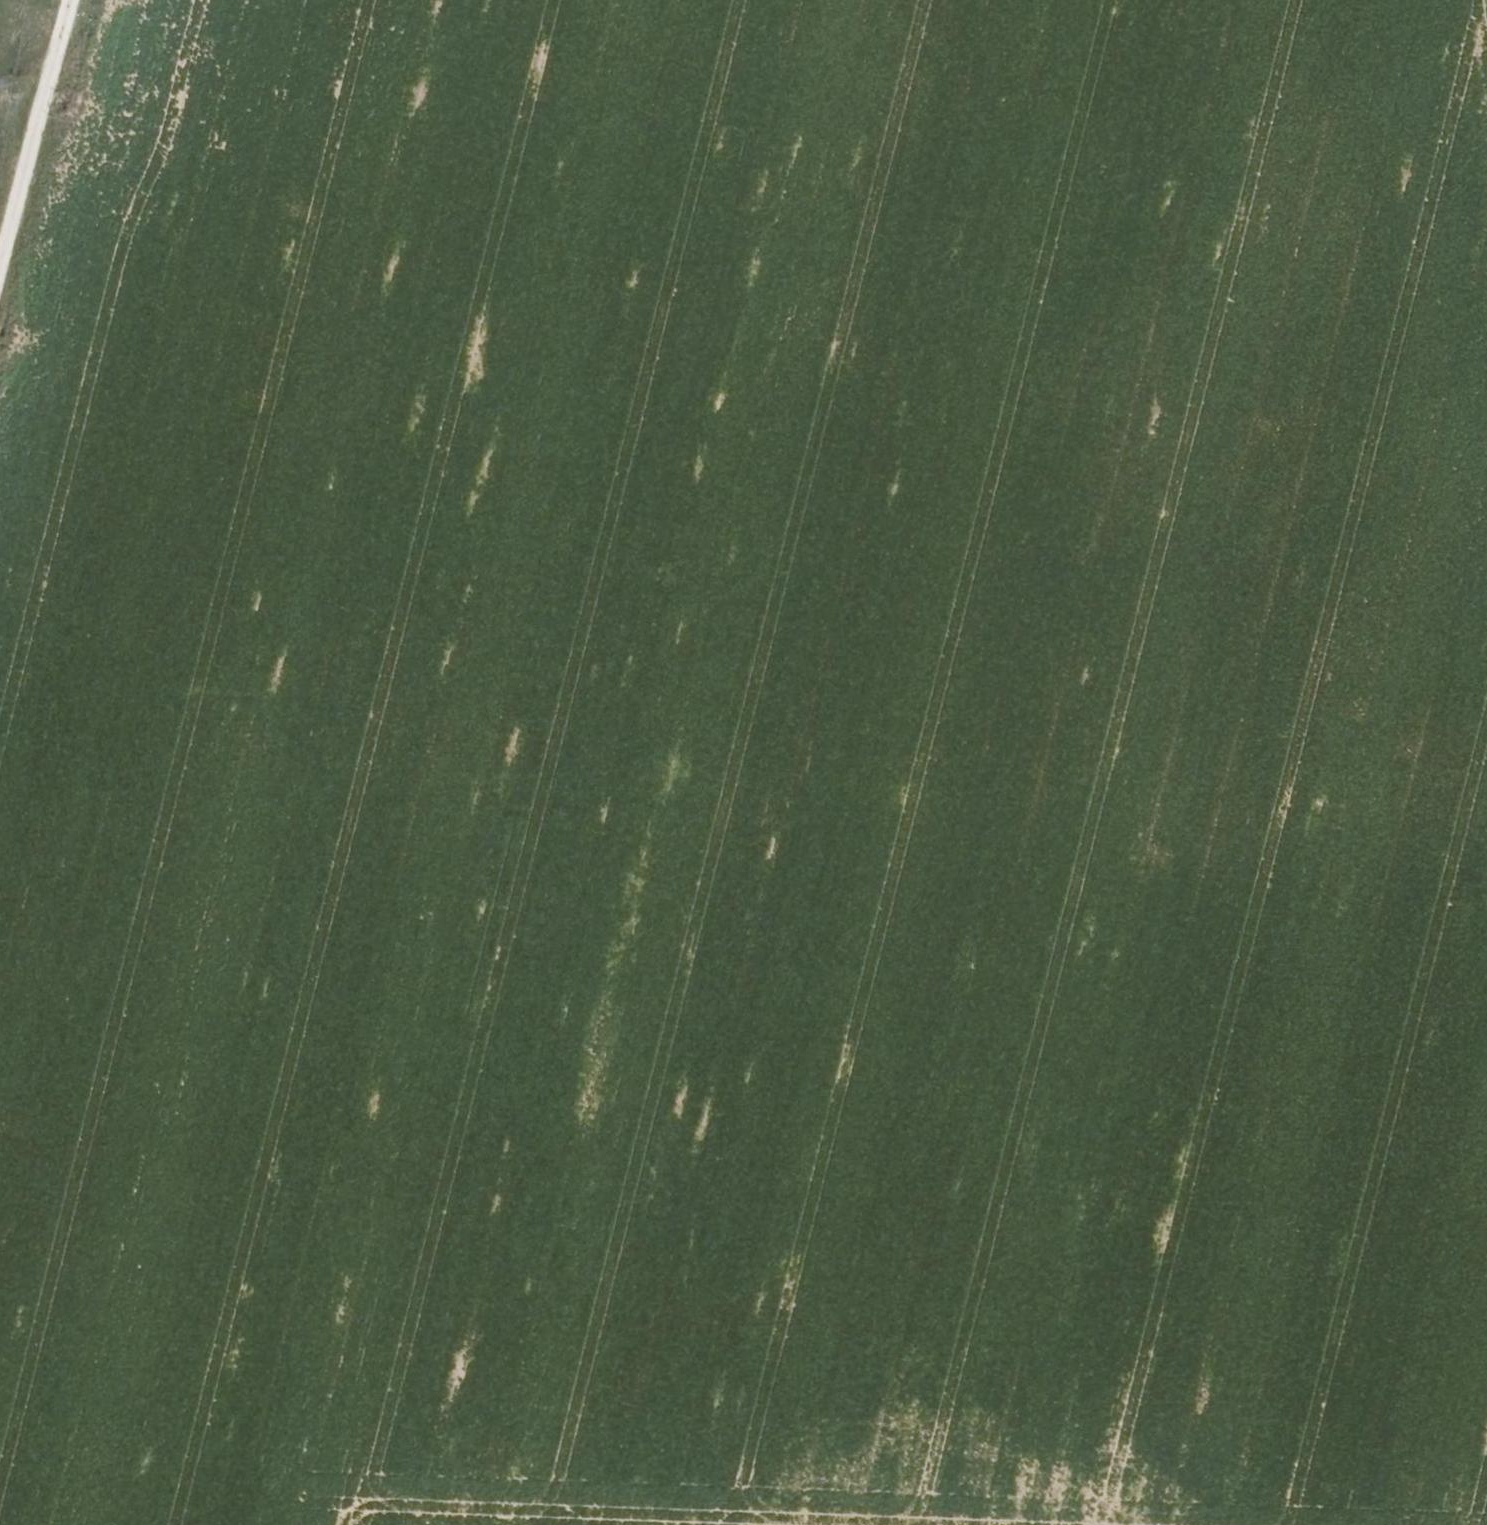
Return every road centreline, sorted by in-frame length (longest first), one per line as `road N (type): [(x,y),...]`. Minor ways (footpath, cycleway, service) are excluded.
road 1 (track): [(68,0),(0,268)]

